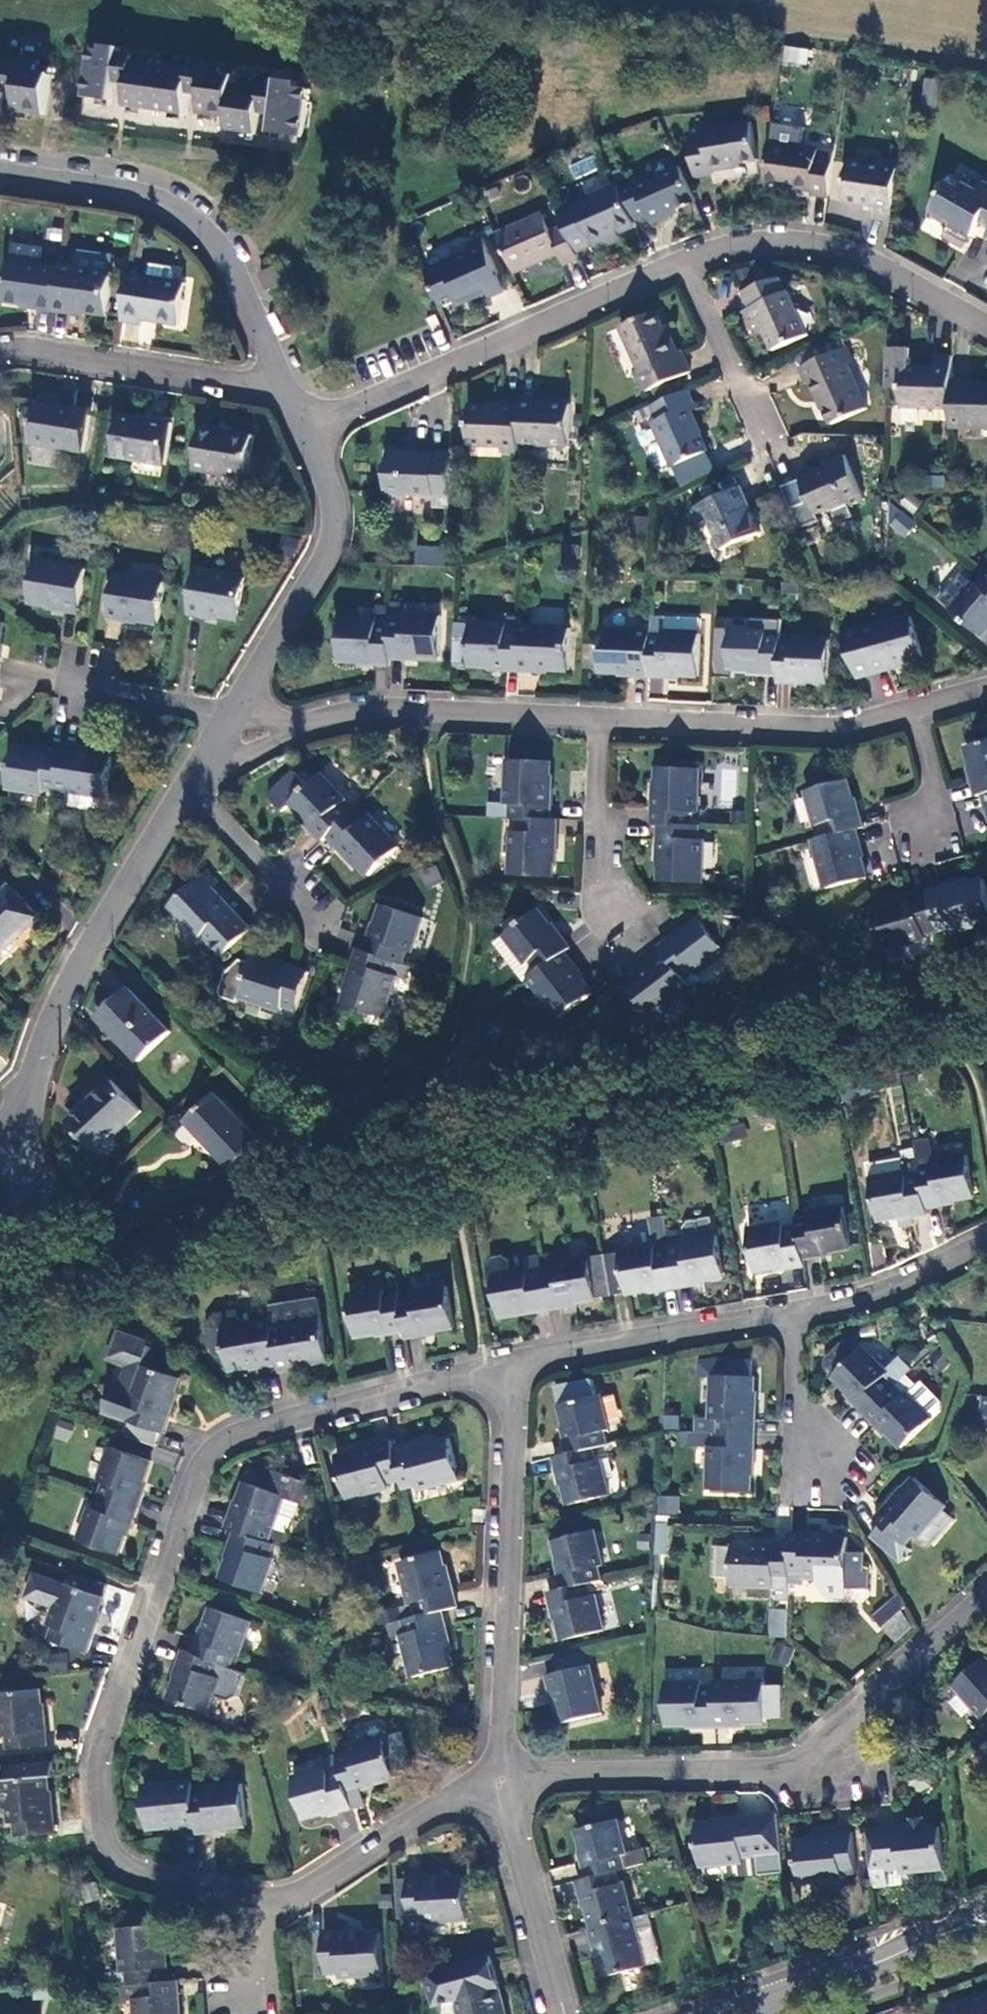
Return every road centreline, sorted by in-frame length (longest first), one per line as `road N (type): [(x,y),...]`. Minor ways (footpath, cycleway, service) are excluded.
road 1 (residential): [(509,1364),(230,1436),(201,1464),(111,1737),(110,1832),(117,1853),(133,1868),(269,1896)]
road 2 (residential): [(509,1778),(796,1764),(986,1601)]
road 3 (residential): [(509,1364),(509,1778)]
road 4 (residential): [(11,1151),(78,974),(193,784)]
road 5 (residential): [(310,432),(684,266)]
road 6 (residential): [(290,389),(235,270),(199,223),(142,192),(0,171)]
road 7 (residential): [(603,721),(384,711),(296,726),(213,755)]
road 8 (residential): [(684,266),(738,244),(805,243),(876,266),(986,325)]
road 9 (residential): [(920,712),(846,728),(603,721)]
road 10 (residential): [(239,710),(338,527),(336,492),(310,432)]
road 11 (residential): [(797,1309),(509,1364)]
road 12 (residential): [(290,389),(37,351),(0,355)]
road 13 (residential): [(986,1917),(732,2013)]
road 14 (residential): [(269,1896),(302,1889),(509,1778)]
road 15 (residential): [(509,1778),(568,2013)]
road 16 (residential): [(986,1242),(869,1296),(797,1309)]
road 17 (residential): [(622,904),(601,872),(603,721)]
road 18 (residential): [(684,266),(766,436)]
road 19 (residential): [(193,784),(310,912)]
road 20 (unclassified): [(81,682),(239,710)]
road 21 (unclassified): [(797,1309),(798,1399),(818,1452)]
road 22 (residential): [(920,712),(941,824),(915,831)]
road 23 (unclassified): [(269,1896),(272,1986),(233,1989)]

